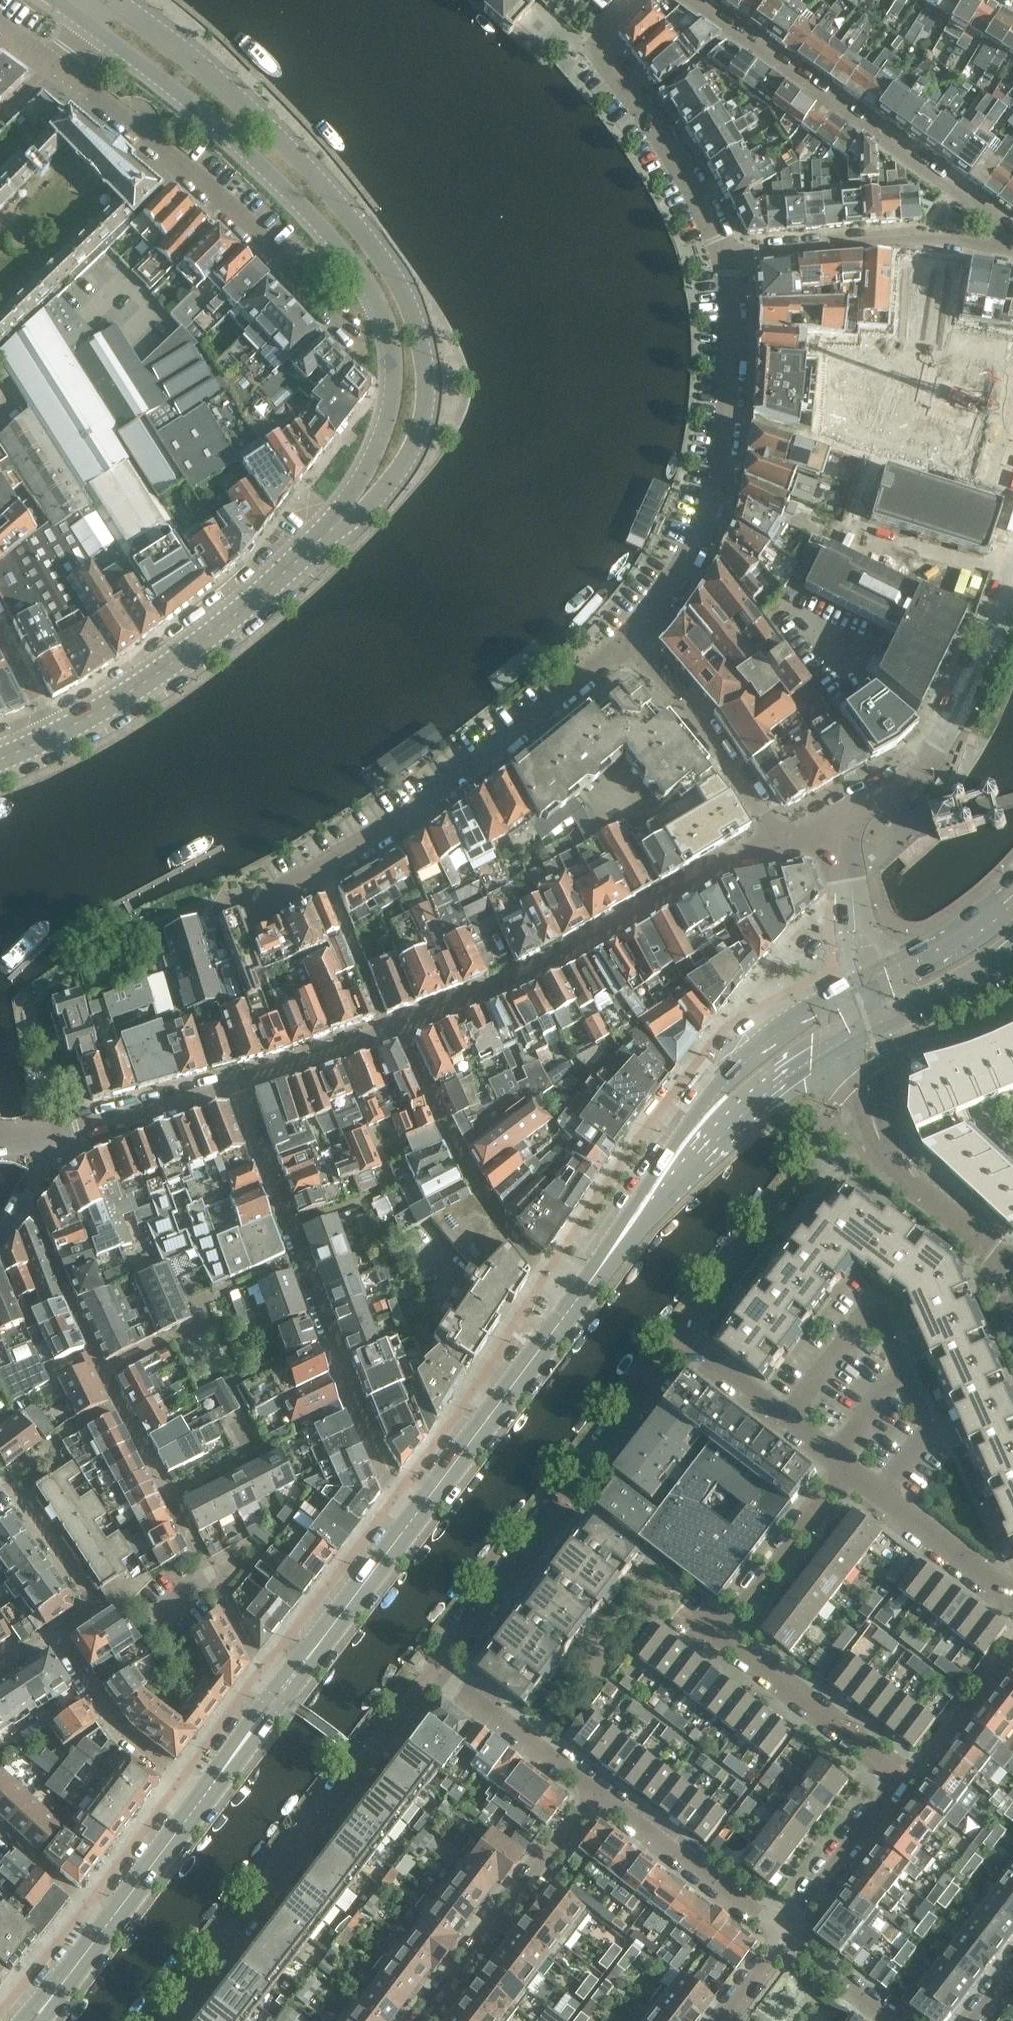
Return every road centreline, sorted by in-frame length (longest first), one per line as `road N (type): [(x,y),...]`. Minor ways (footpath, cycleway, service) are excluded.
road 1 (unclassified): [(290,559),(356,515),(423,437),(432,391),(426,336),(401,277),(343,202),(284,140),(115,0)]
road 2 (residential): [(280,1692),(260,1672),(21,1201)]
road 3 (residential): [(235,1080),(382,1472),(418,1514)]
road 4 (residential): [(255,906),(494,769),(631,636)]
road 5 (residential): [(166,2020),(435,1673)]
road 6 (residential): [(783,1937),(899,1779),(887,1760),(720,1630)]
road 7 (residential): [(778,834),(550,959),(396,1028)]
road 8 (residential): [(375,297),(349,309),(56,61)]
road 9 (residential): [(631,636),(705,543),(729,405),(729,253)]
road 10 (residential): [(435,1673),(682,1347)]
road 11 (residential): [(1003,249),(1000,225),(693,0)]
road 12 (unclassified): [(92,23),(240,145),(375,297)]
road 13 (residential): [(396,1028),(476,1187),(533,1254),(582,1287)]
road 14 (secondary): [(861,983),(772,1033),(708,1093),(647,1199)]
road 15 (residential): [(729,253),(671,150),(598,53),(598,36),(634,0)]
road 16 (unclassified): [(375,297),(397,359),(391,410),(362,473),(290,559)]
road 17 (residential): [(849,819),(928,758),(1012,586)]
road 18 (residential): [(290,559),(155,672),(57,730)]
road 19 (residential): [(595,1790),(419,2020)]
road 20 (residential): [(995,1267),(985,1247),(895,1171),(874,1126),(865,1030)]
road 21 (secondary): [(418,1514),(582,1287)]
road 22 (secondary): [(647,1199),(779,1081),(865,1030)]
road 23 (residential): [(1003,249),(932,238),(729,253)]
road 24 (residential): [(778,834),(631,636)]
road 25 (residential): [(783,1937),(595,1790)]
road 26 (secondary): [(280,1692),(418,1514)]
road 27 (residential): [(51,1635),(121,1732),(202,1798)]
road 28 (residential): [(0,1482),(96,1605),(51,1635)]
road 29 (residential): [(1012,1600),(846,1472)]
road 30 (residential): [(846,1472),(682,1347)]
road 31 (residential): [(720,1630),(846,1472)]
road 32 (residential): [(595,1790),(435,1673)]
road 33 (residential): [(235,1080),(44,1132)]
road 34 (secondary): [(1012,894),(986,922),(861,983)]
road 35 (residential): [(396,1028),(235,1080)]
road 36 (secondary): [(865,1030),(1012,951)]
road 37 (residential): [(861,983),(849,819)]
road 38 (secondary): [(102,1927),(202,1798)]
road 39 (residential): [(102,1927),(0,1830)]
road 40 (residential): [(890,2020),(783,1937)]
road 41 (secondary): [(202,1798),(280,1692)]

